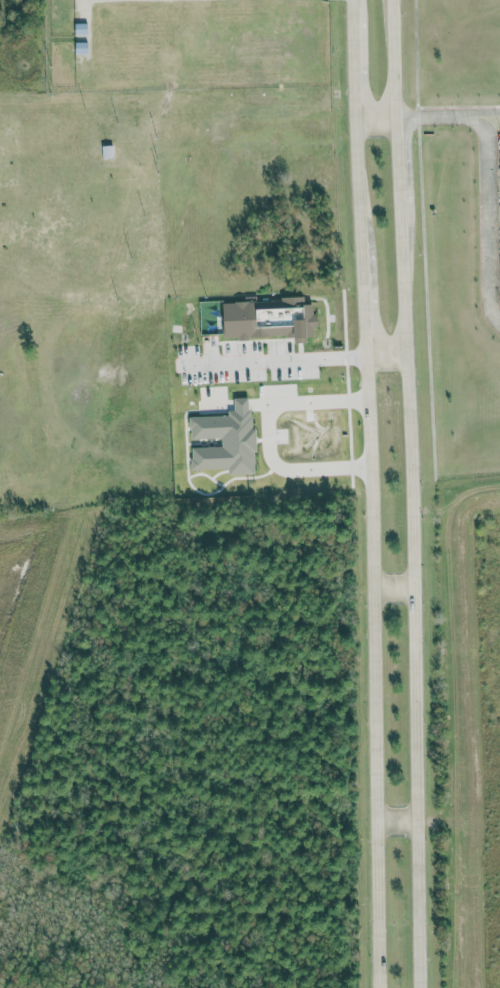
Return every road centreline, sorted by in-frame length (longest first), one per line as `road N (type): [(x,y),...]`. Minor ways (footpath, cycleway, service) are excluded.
road 1 (secondary): [(412,987),(397,226)]
road 2 (secondary): [(366,353),(378,987)]
road 3 (secondary): [(356,116),(361,241)]

